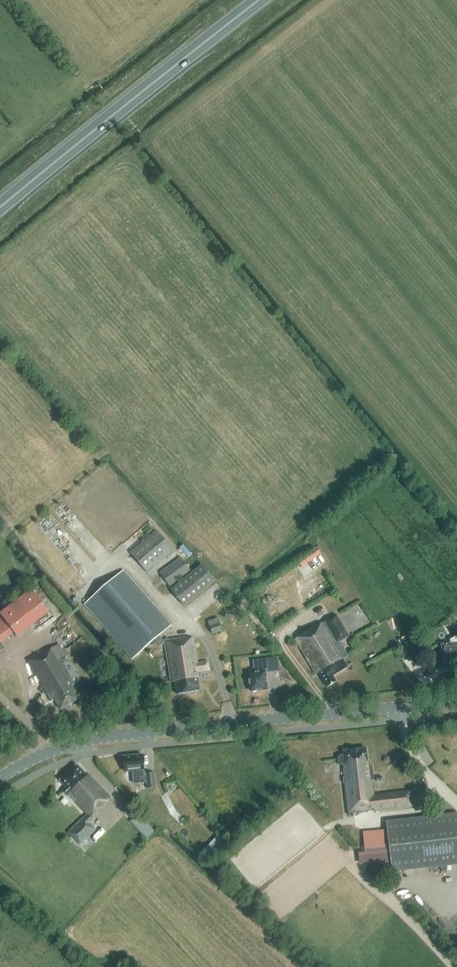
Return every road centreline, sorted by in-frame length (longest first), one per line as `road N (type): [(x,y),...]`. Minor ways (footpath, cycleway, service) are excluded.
road 1 (tertiary): [(0,780),(73,743),(456,703)]
road 2 (trunk): [(0,207),(259,0)]

